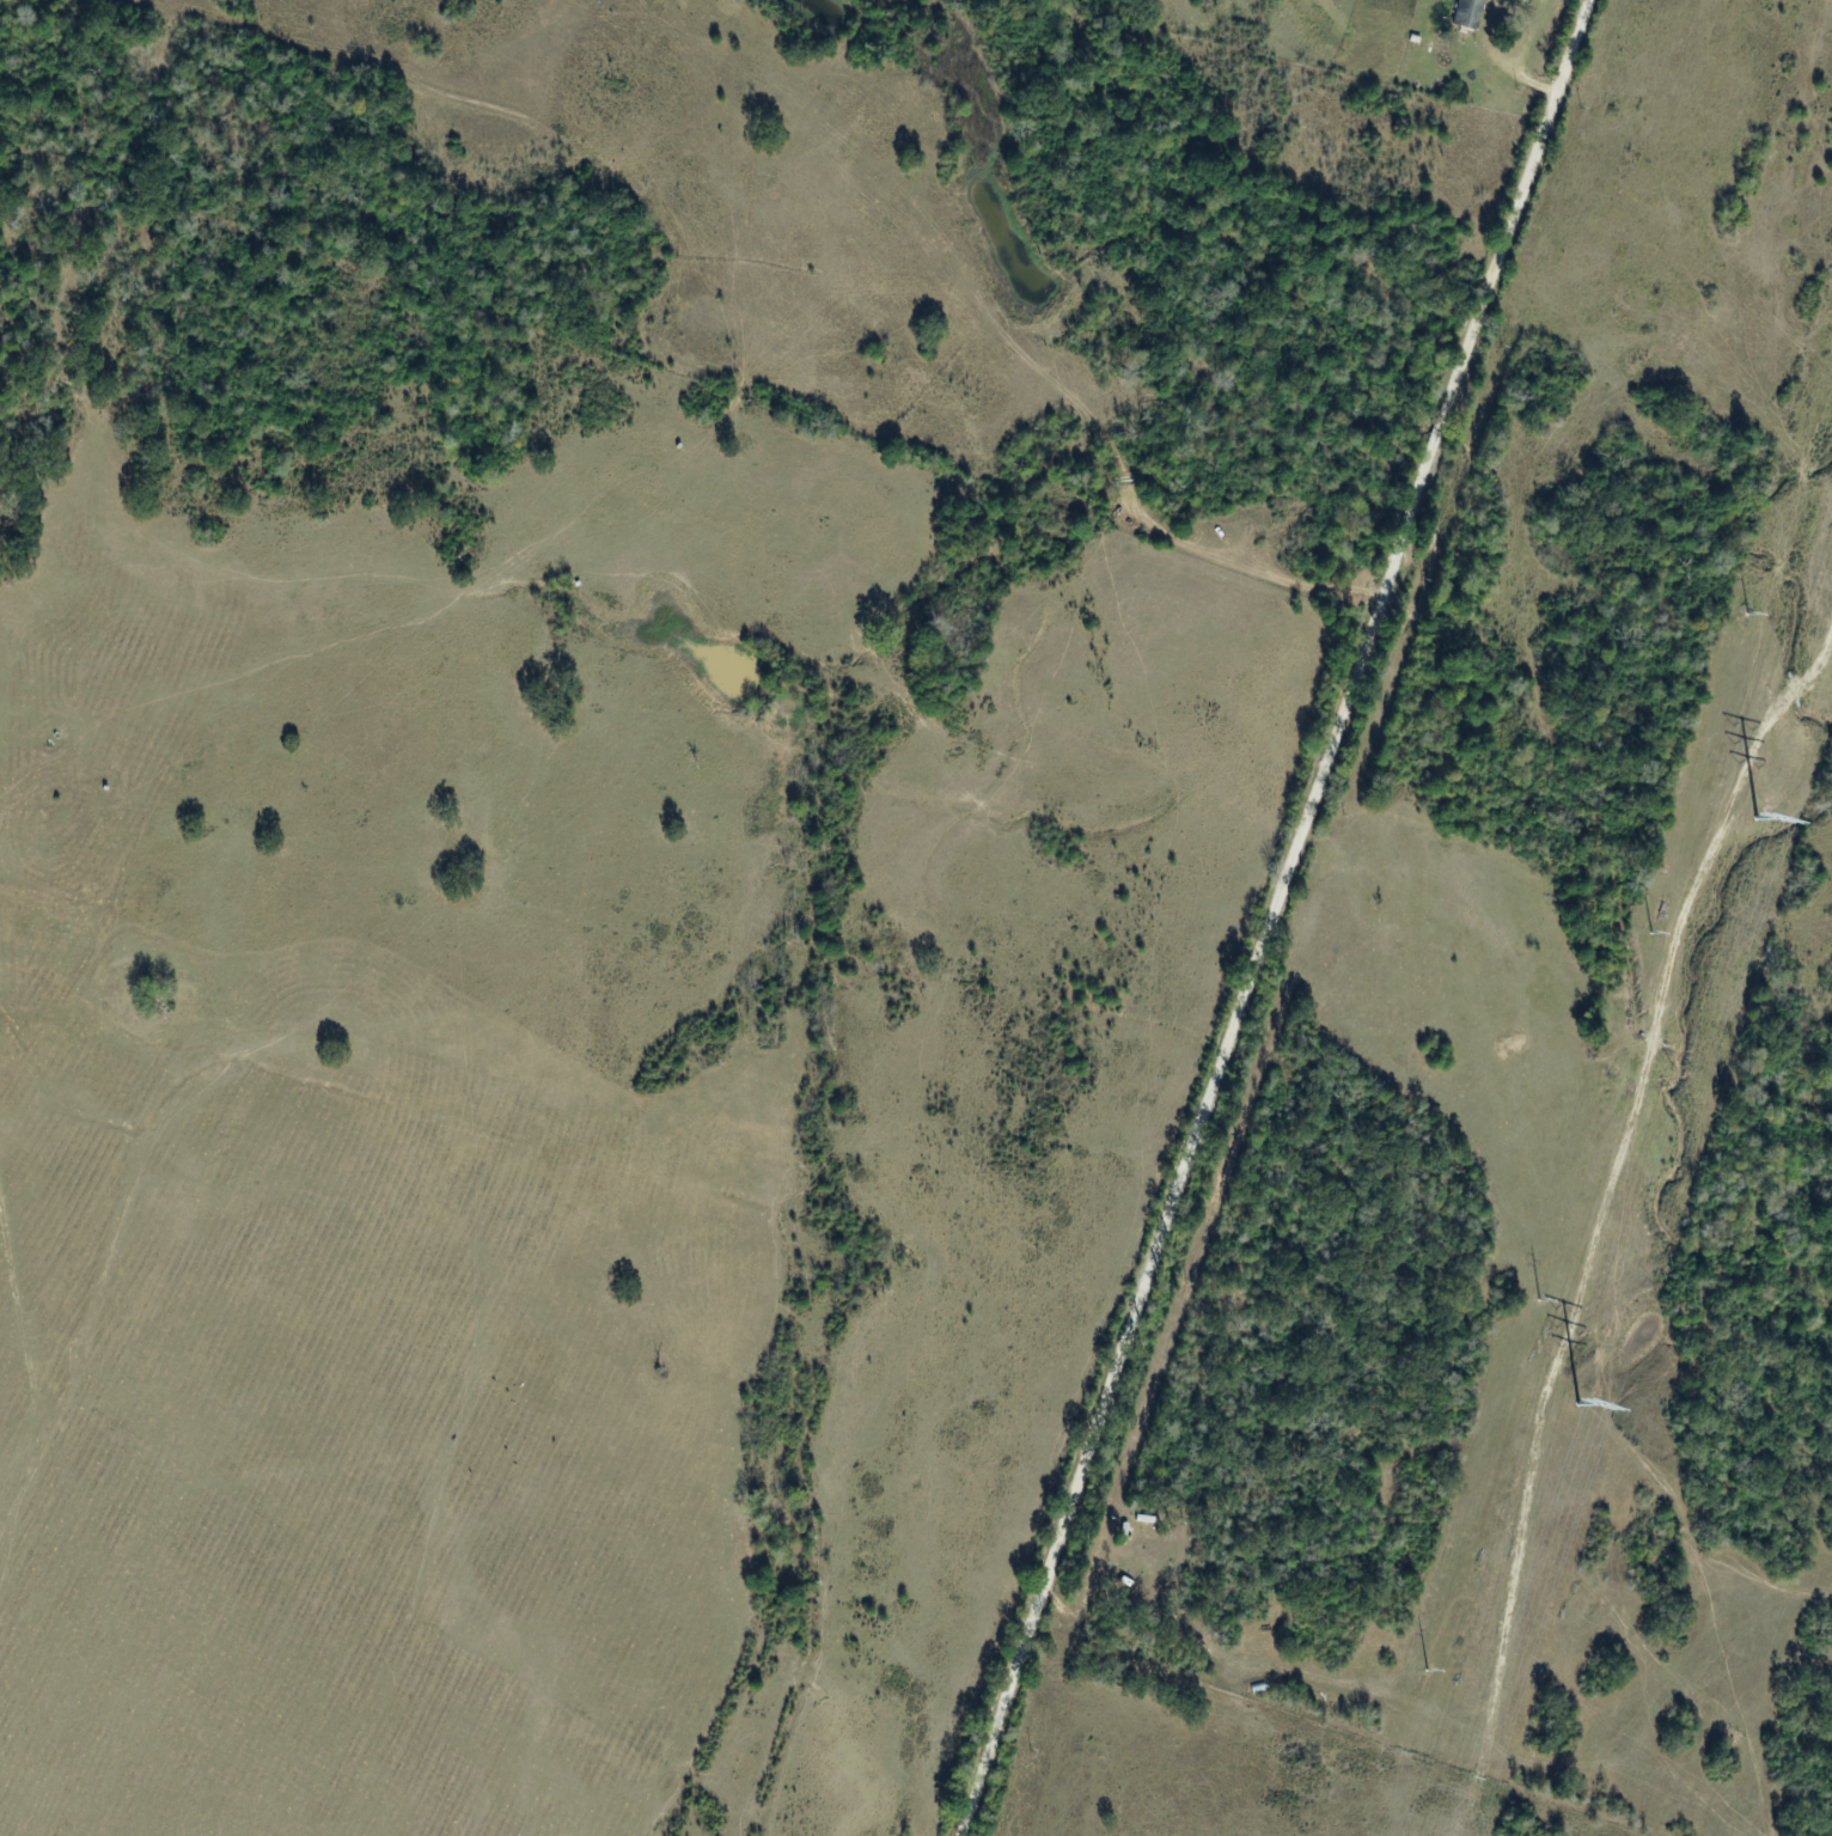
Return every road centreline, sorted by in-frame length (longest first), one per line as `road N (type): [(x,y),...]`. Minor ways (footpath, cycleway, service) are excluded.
road 1 (residential): [(974,1835),(1594,0)]

